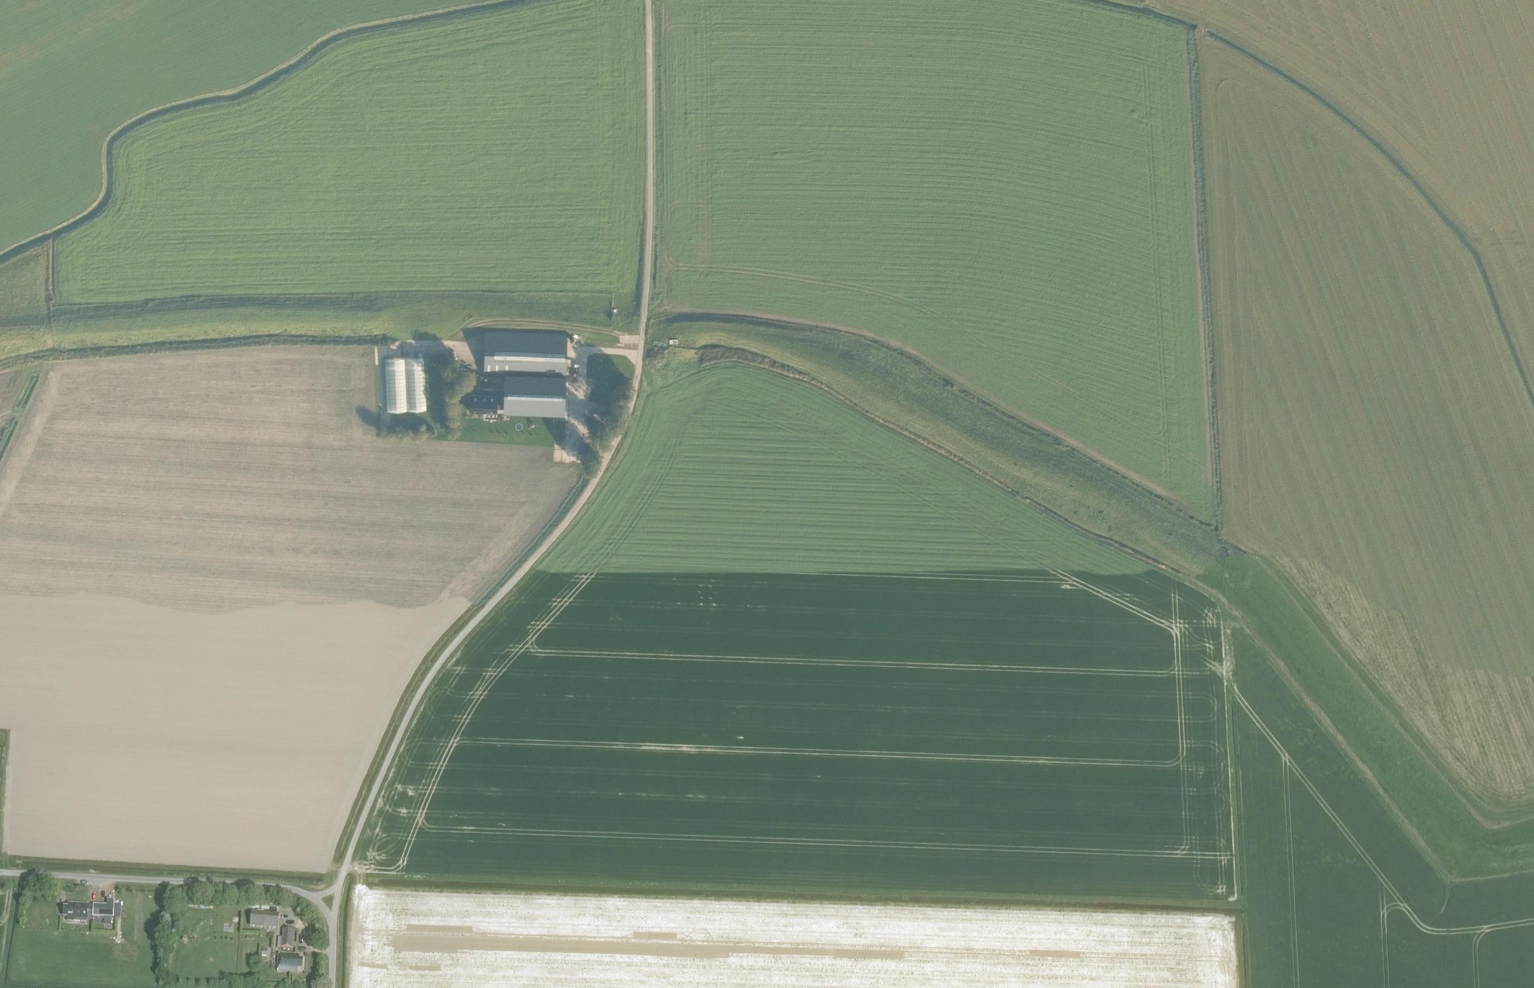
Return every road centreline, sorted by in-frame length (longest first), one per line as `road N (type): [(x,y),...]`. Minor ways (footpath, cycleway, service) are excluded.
road 1 (unclassified): [(338,888),(422,687),(579,505),(632,403),(651,221),(648,0)]
road 2 (unclassified): [(0,871),(275,885),(312,898)]

